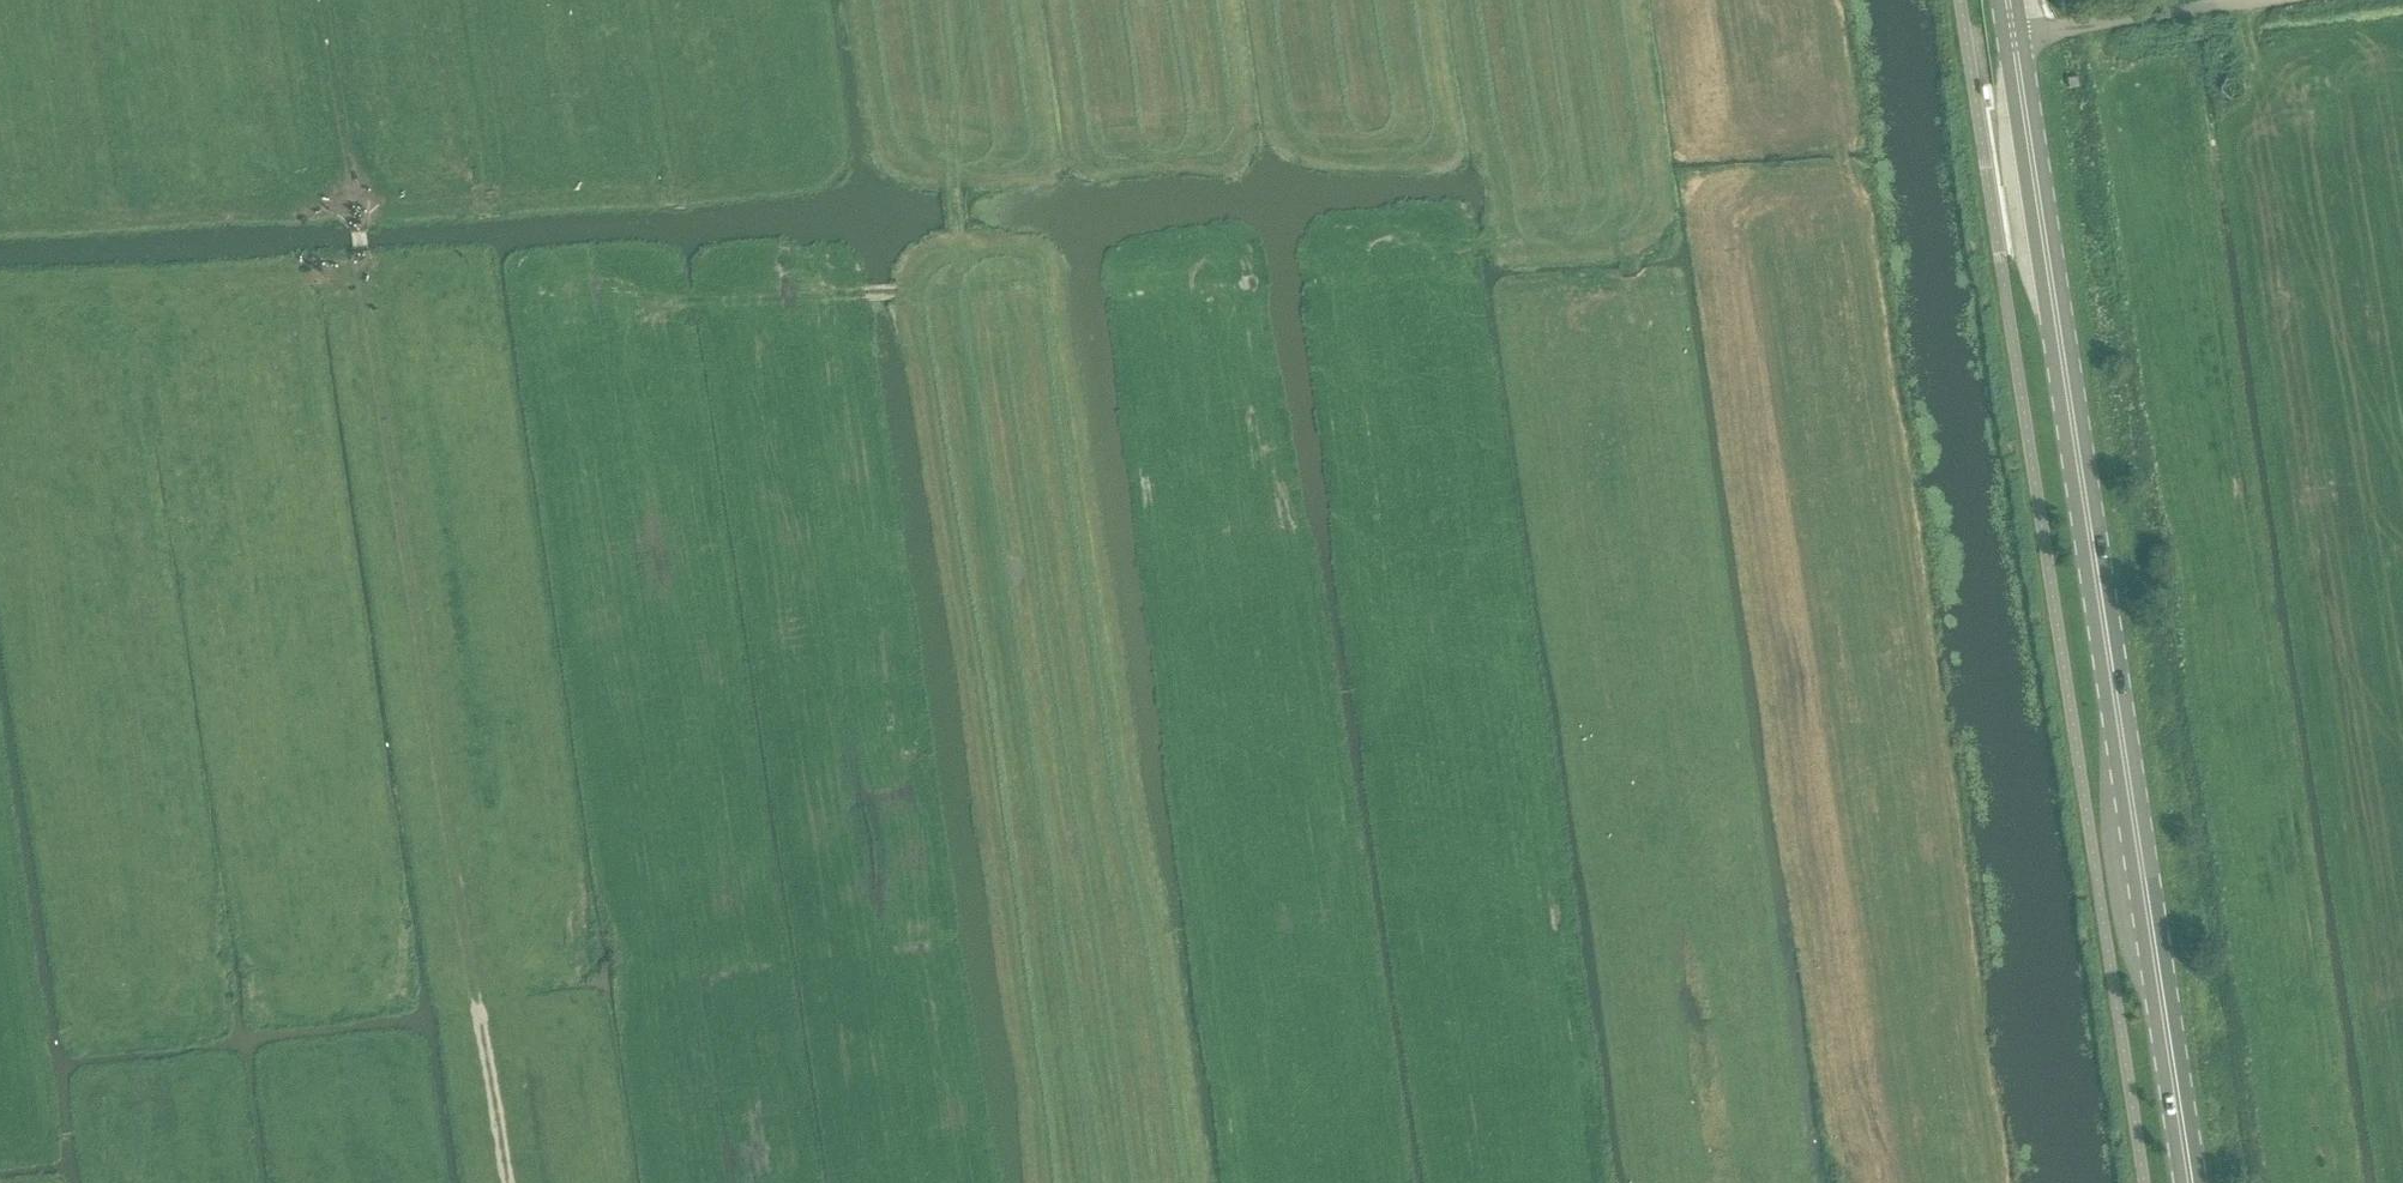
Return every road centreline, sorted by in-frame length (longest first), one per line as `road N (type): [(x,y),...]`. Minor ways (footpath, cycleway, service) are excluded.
road 1 (primary): [(2191,1182),(2014,36)]
road 2 (unclassified): [(2248,0),(2014,36)]

